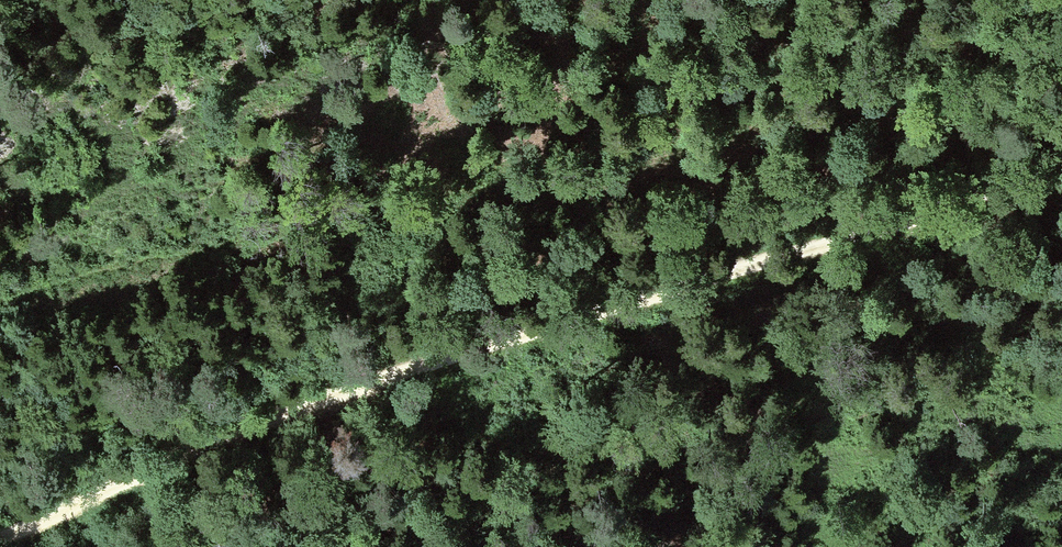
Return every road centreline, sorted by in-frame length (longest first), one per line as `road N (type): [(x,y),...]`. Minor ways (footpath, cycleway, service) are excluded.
road 1 (track): [(1061,179),(787,250),(350,387),(0,537)]
road 2 (track): [(0,293),(844,106),(1061,119)]

